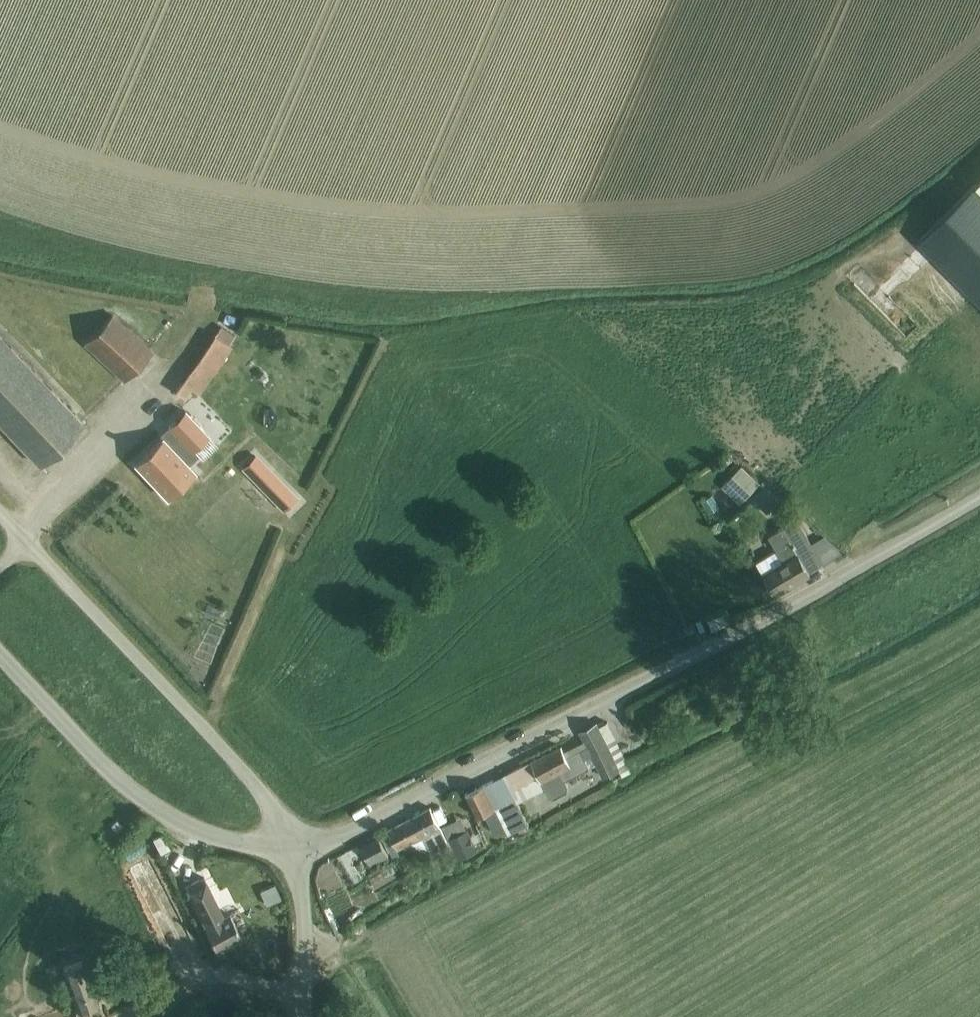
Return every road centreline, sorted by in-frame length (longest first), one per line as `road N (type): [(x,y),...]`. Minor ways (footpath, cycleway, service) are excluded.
road 1 (unclassified): [(298,854),(686,658),(979,492)]
road 2 (unclassified): [(298,854),(263,797),(29,540)]
road 3 (unclassified): [(298,854),(183,827),(125,784),(0,651)]
road 4 (unclassified): [(305,1016),(298,854)]

